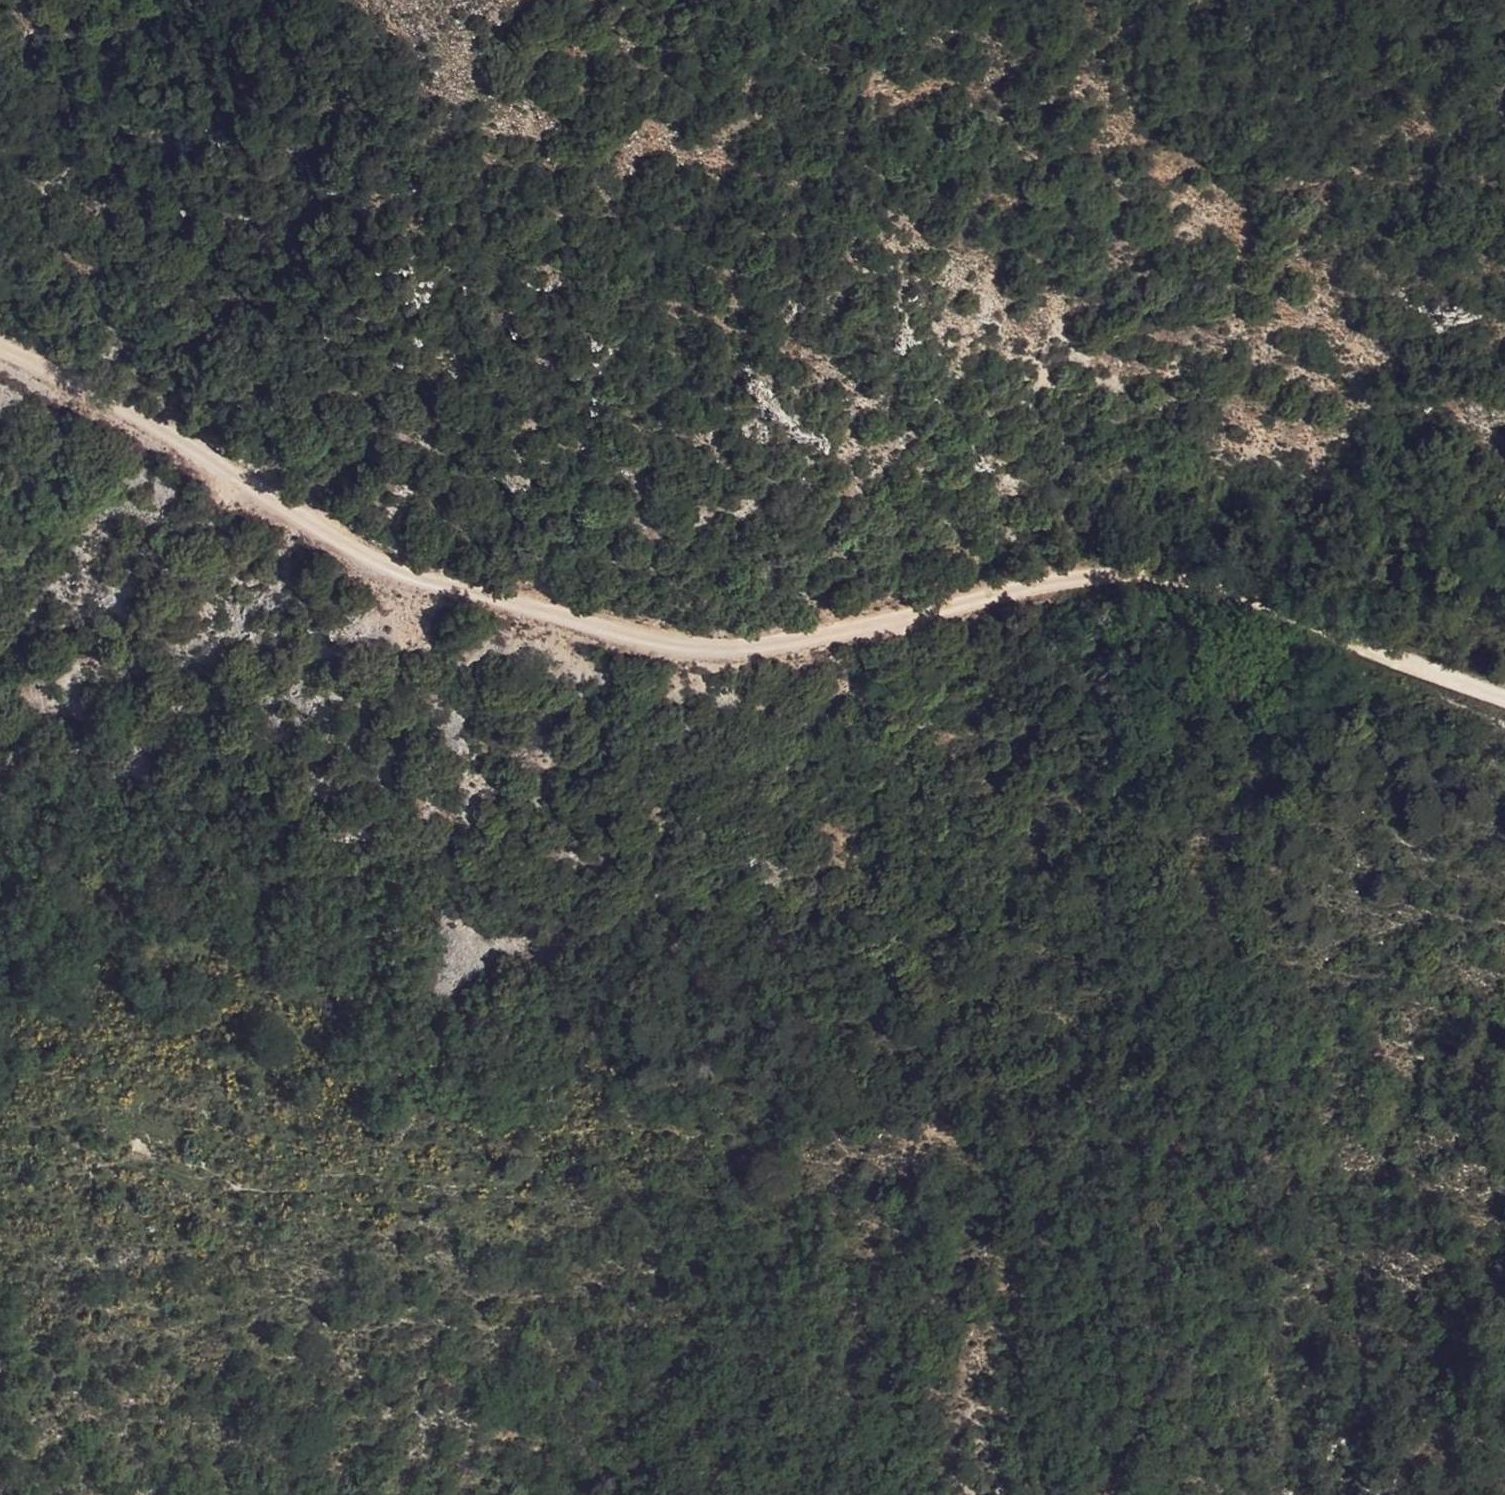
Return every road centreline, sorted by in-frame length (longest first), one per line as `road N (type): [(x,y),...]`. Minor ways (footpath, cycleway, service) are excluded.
road 1 (track): [(0,352),(59,374),(274,503),(440,585),(622,639),(756,654),(1129,579),(1242,594),(1504,697)]

